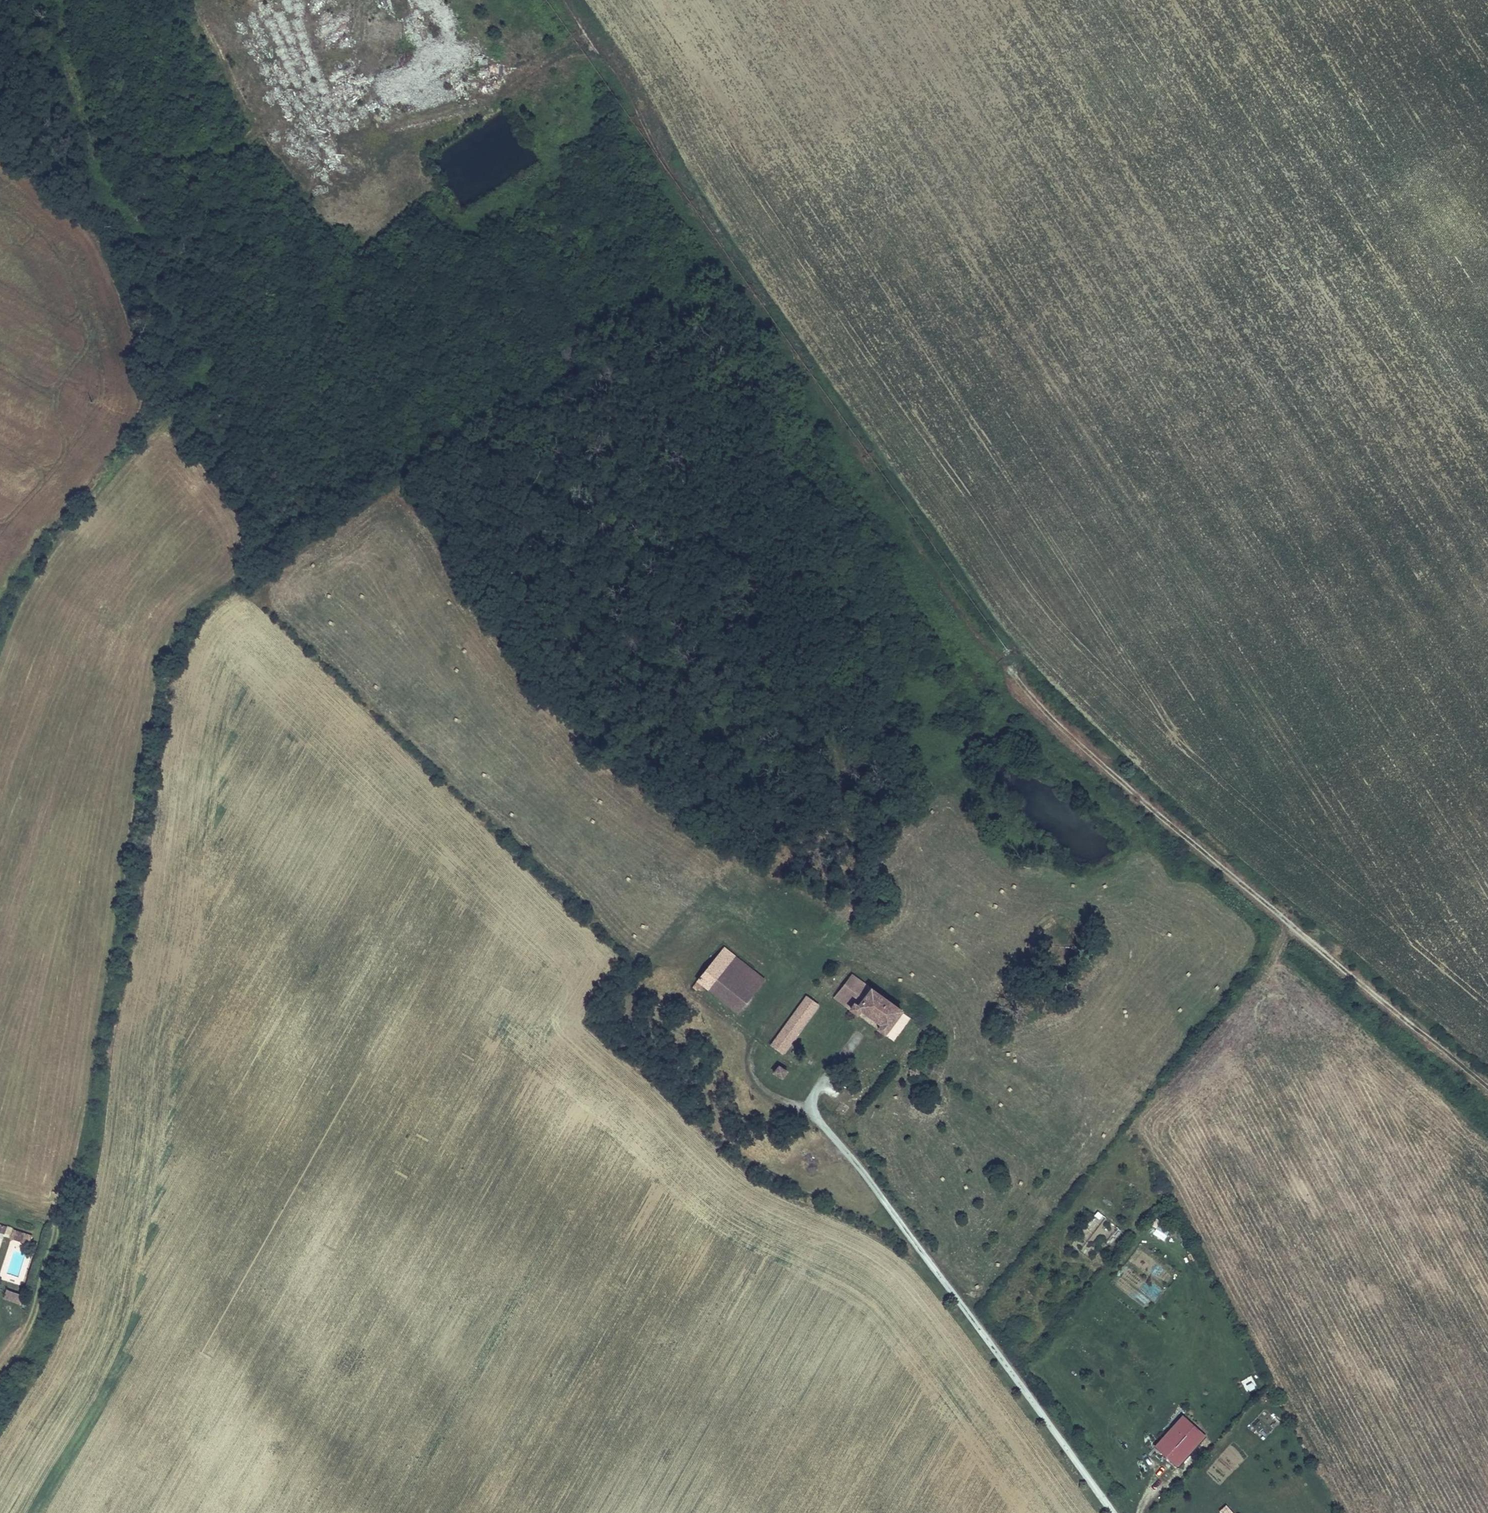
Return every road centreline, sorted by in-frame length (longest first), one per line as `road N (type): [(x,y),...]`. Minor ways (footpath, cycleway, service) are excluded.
road 1 (track): [(1487,1082),(1026,690),(680,184),(571,0)]

